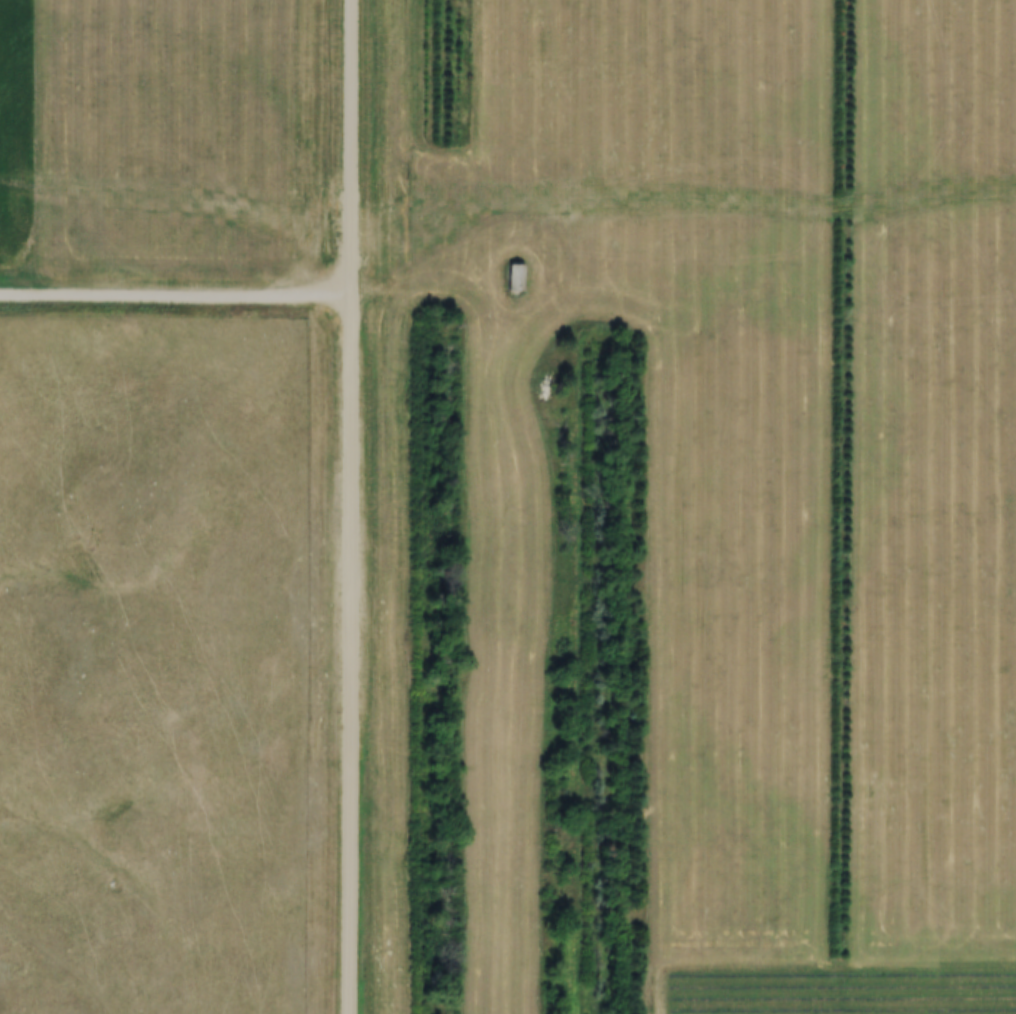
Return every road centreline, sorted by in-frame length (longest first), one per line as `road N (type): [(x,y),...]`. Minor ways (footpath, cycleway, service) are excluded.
road 1 (residential): [(354,1013),(356,0)]

